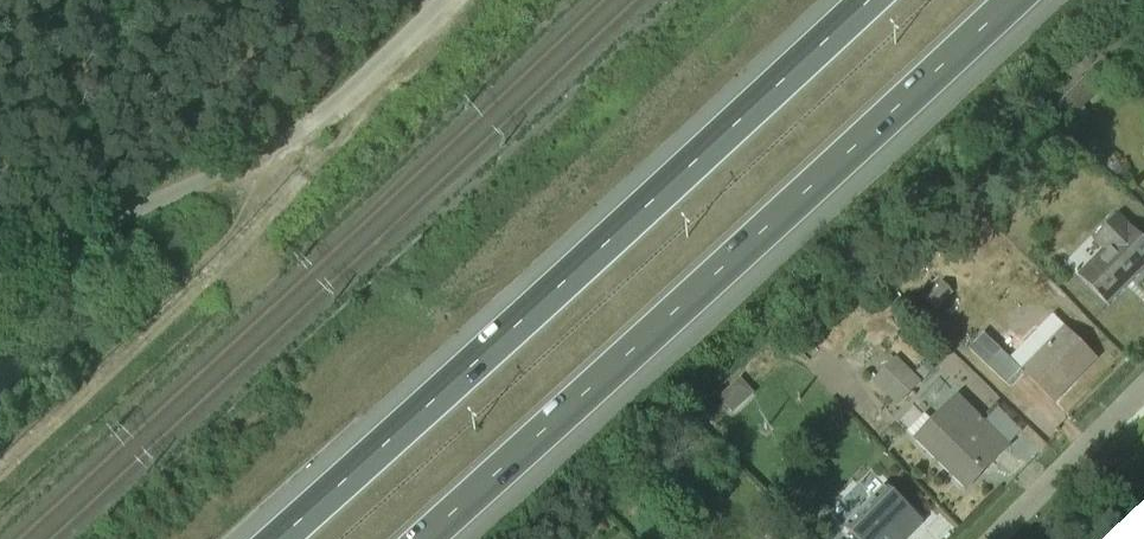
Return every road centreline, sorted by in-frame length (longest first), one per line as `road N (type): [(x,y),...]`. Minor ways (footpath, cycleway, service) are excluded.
road 1 (motorway): [(418,538),(1020,0)]
road 2 (motorway): [(896,0),(303,538)]
road 3 (residential): [(0,275),(312,123),(442,0)]
road 4 (residential): [(1005,538),(1143,398)]

